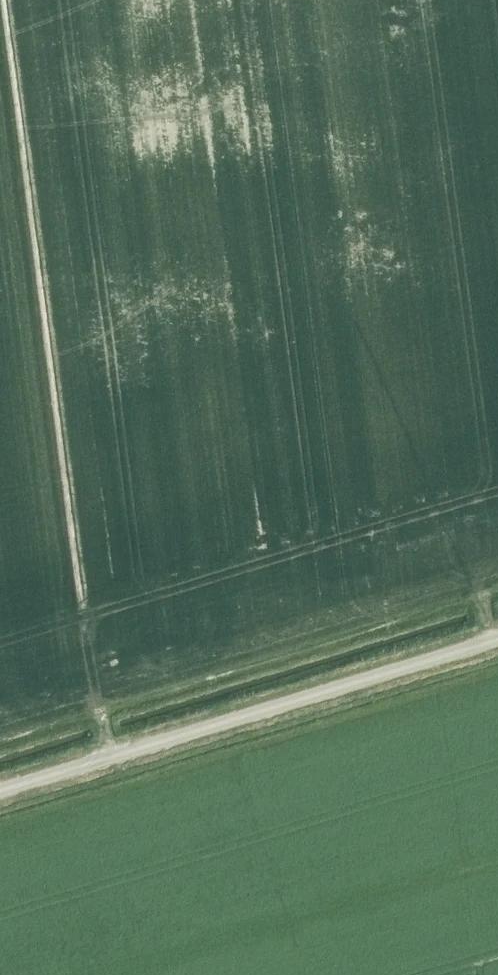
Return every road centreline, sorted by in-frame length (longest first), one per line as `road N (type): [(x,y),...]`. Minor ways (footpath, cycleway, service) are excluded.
road 1 (unclassified): [(0,788),(497,639)]

